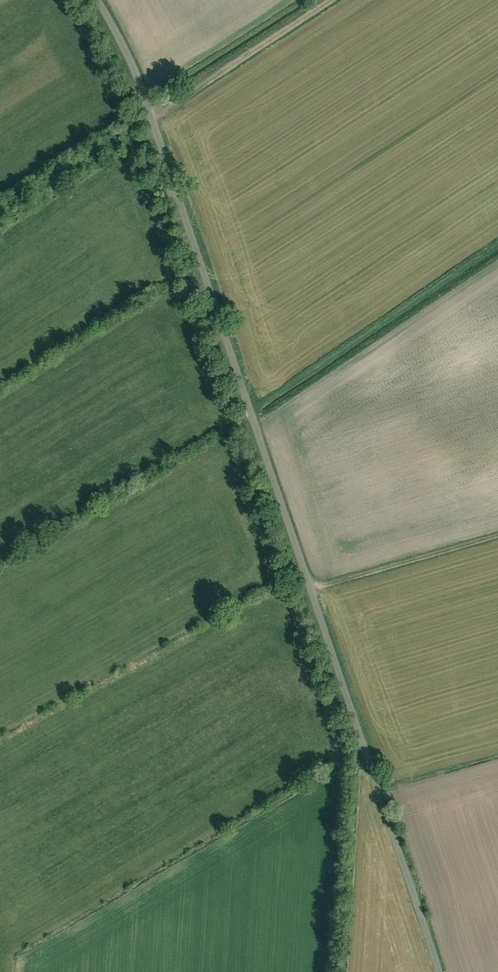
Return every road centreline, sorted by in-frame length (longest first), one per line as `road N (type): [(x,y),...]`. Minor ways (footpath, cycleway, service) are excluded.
road 1 (residential): [(440,971),(149,111),(92,0)]
road 2 (track): [(326,0),(149,111)]
road 3 (track): [(312,587),(497,534)]

